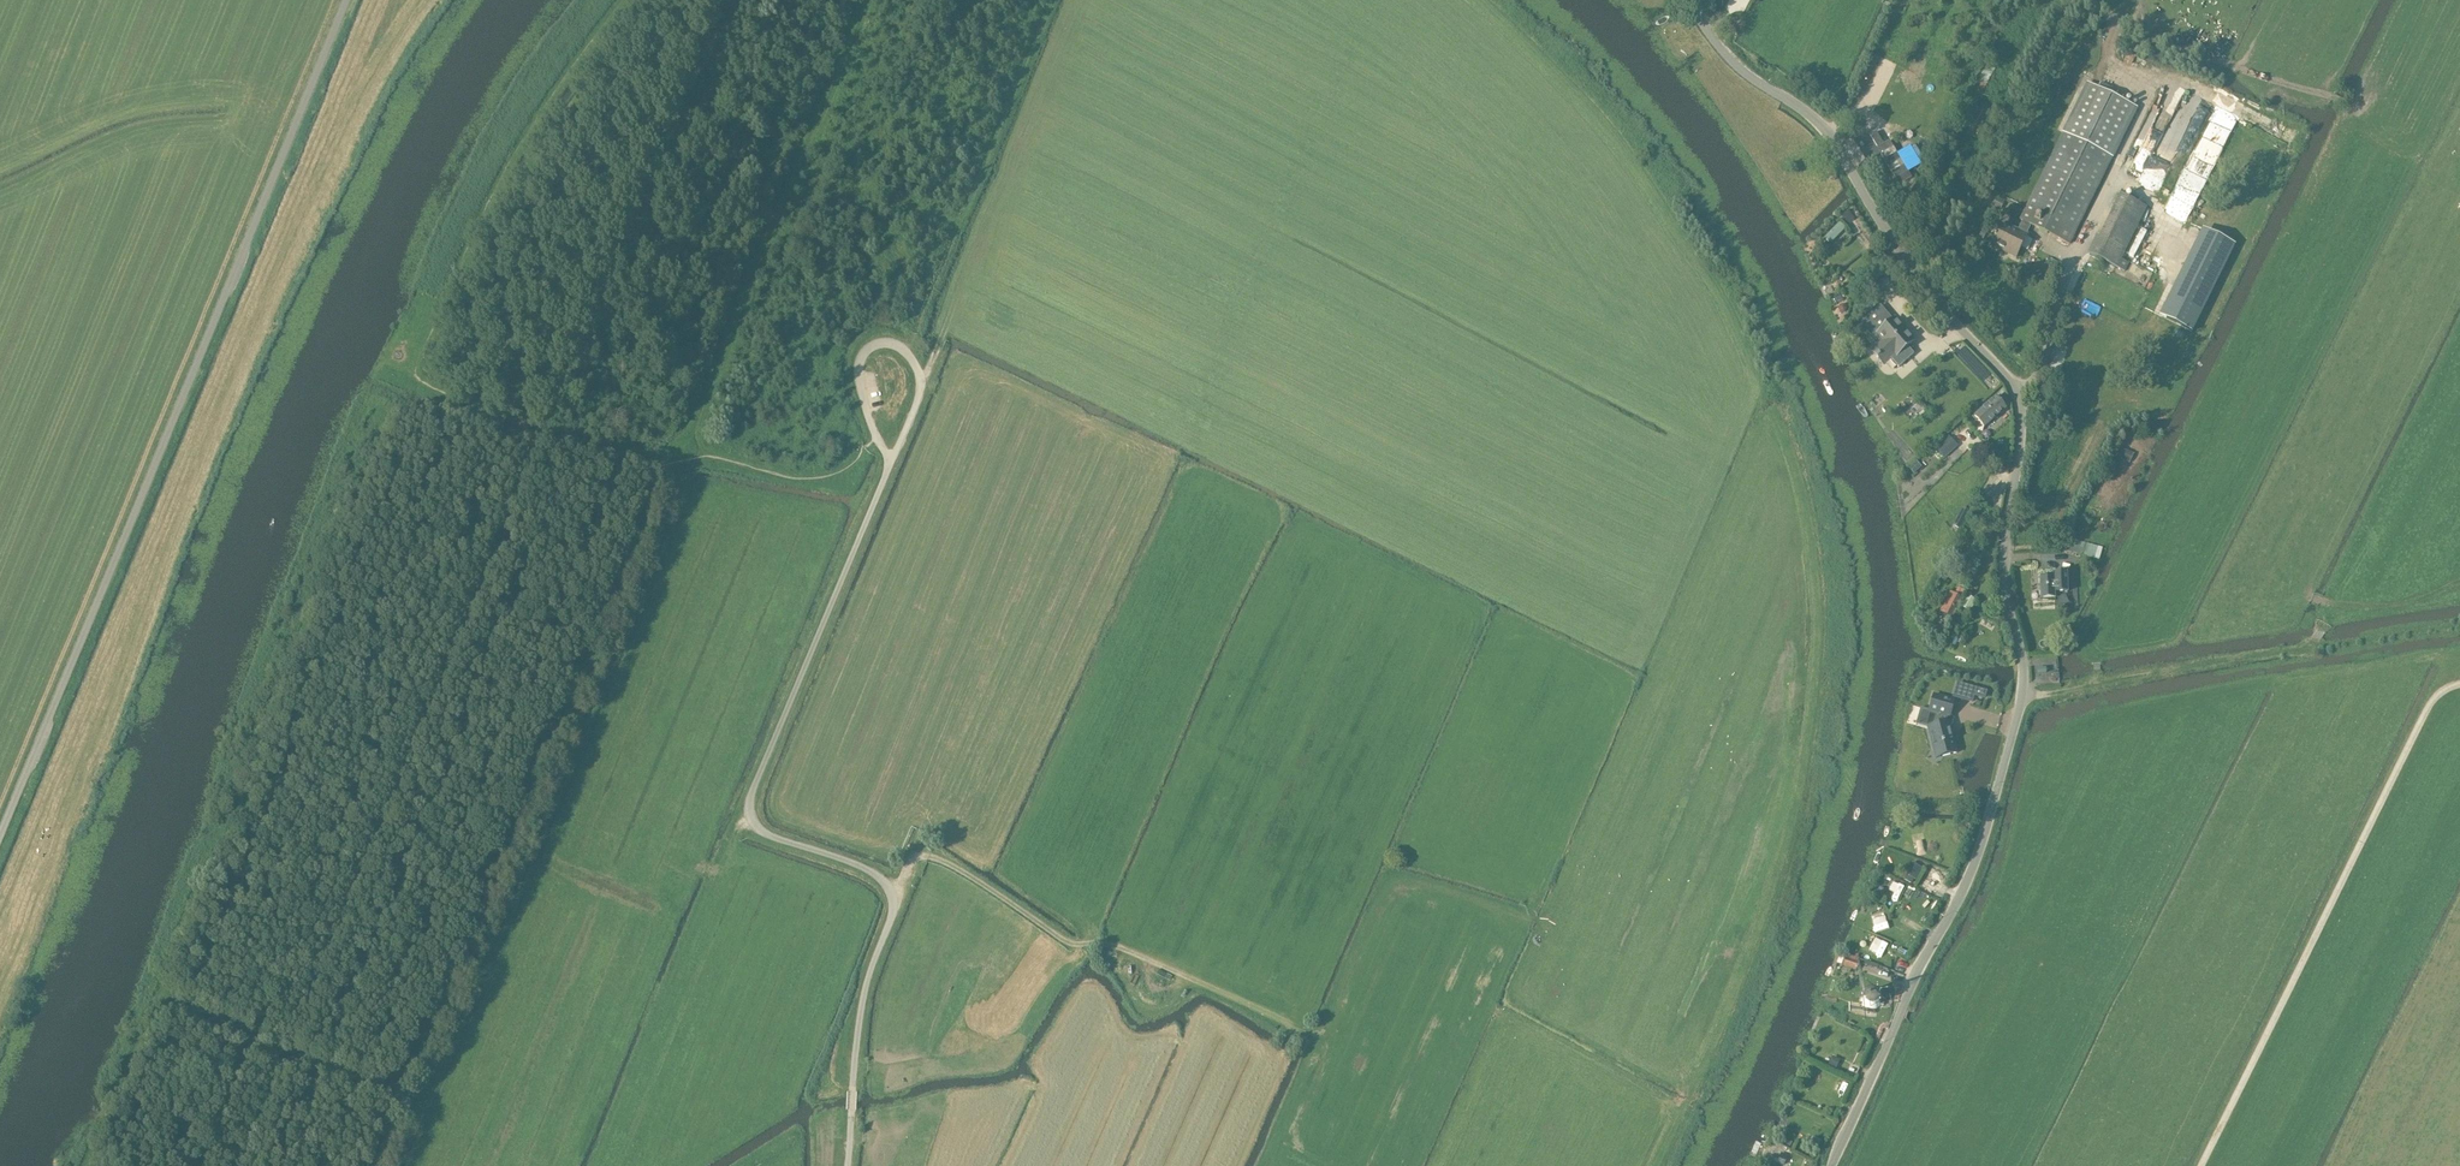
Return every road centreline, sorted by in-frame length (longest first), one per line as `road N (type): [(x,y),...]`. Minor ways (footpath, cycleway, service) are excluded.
road 1 (track): [(1541,923),(1414,882),(1396,885),(1336,1009),(1314,1033),(1102,943),(1072,946),(930,857),(914,857),(893,893),(867,868),(765,833),(750,816),(753,787),(892,459),(861,394),(858,372),(867,349),(888,342),(910,356),(920,386),(914,412)]
road 2 (track): [(153,996),(386,411),(521,437),(526,418),(434,390),(419,380),(414,362),(482,222),(597,27),(623,0)]
road 3 (unclassified): [(1830,1165),(1975,860),(2021,697),(2005,575),(2021,417),(2008,380),(1923,285),(1834,139),(1718,46),(1690,0)]
road 4 (track): [(868,0),(696,426),(665,464),(668,505),(416,1102)]
road 5 (track): [(245,1165),(534,457),(521,437),(623,463),(654,467),(707,455),(823,481),(878,442)]
road 6 (track): [(348,0),(0,838)]
road 7 (track): [(2201,1165),(2429,706),(2459,685)]
road 8 (track): [(78,1165),(153,996),(416,1102),(391,1165)]
road 9 (track): [(659,0),(510,232),(481,247),(436,354),(434,390)]
road 10 (track): [(526,418),(567,362),(712,0)]
road 11 (track): [(909,355),(1052,0)]
road 12 (track): [(2094,683),(2459,625)]
road 13 (track): [(961,226),(672,107)]
road 14 (residential): [(848,1165),(861,1006),(893,893)]
road 15 (track): [(997,188),(933,371),(920,386)]

